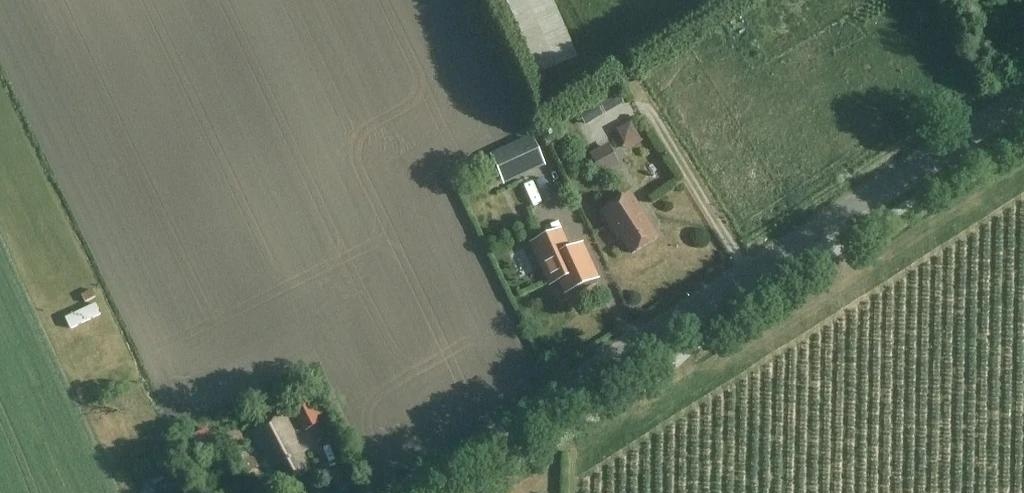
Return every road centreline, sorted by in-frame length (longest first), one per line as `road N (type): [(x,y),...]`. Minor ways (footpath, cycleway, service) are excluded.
road 1 (tertiary): [(409,492),(1023,98)]
road 2 (track): [(748,276),(616,41)]

